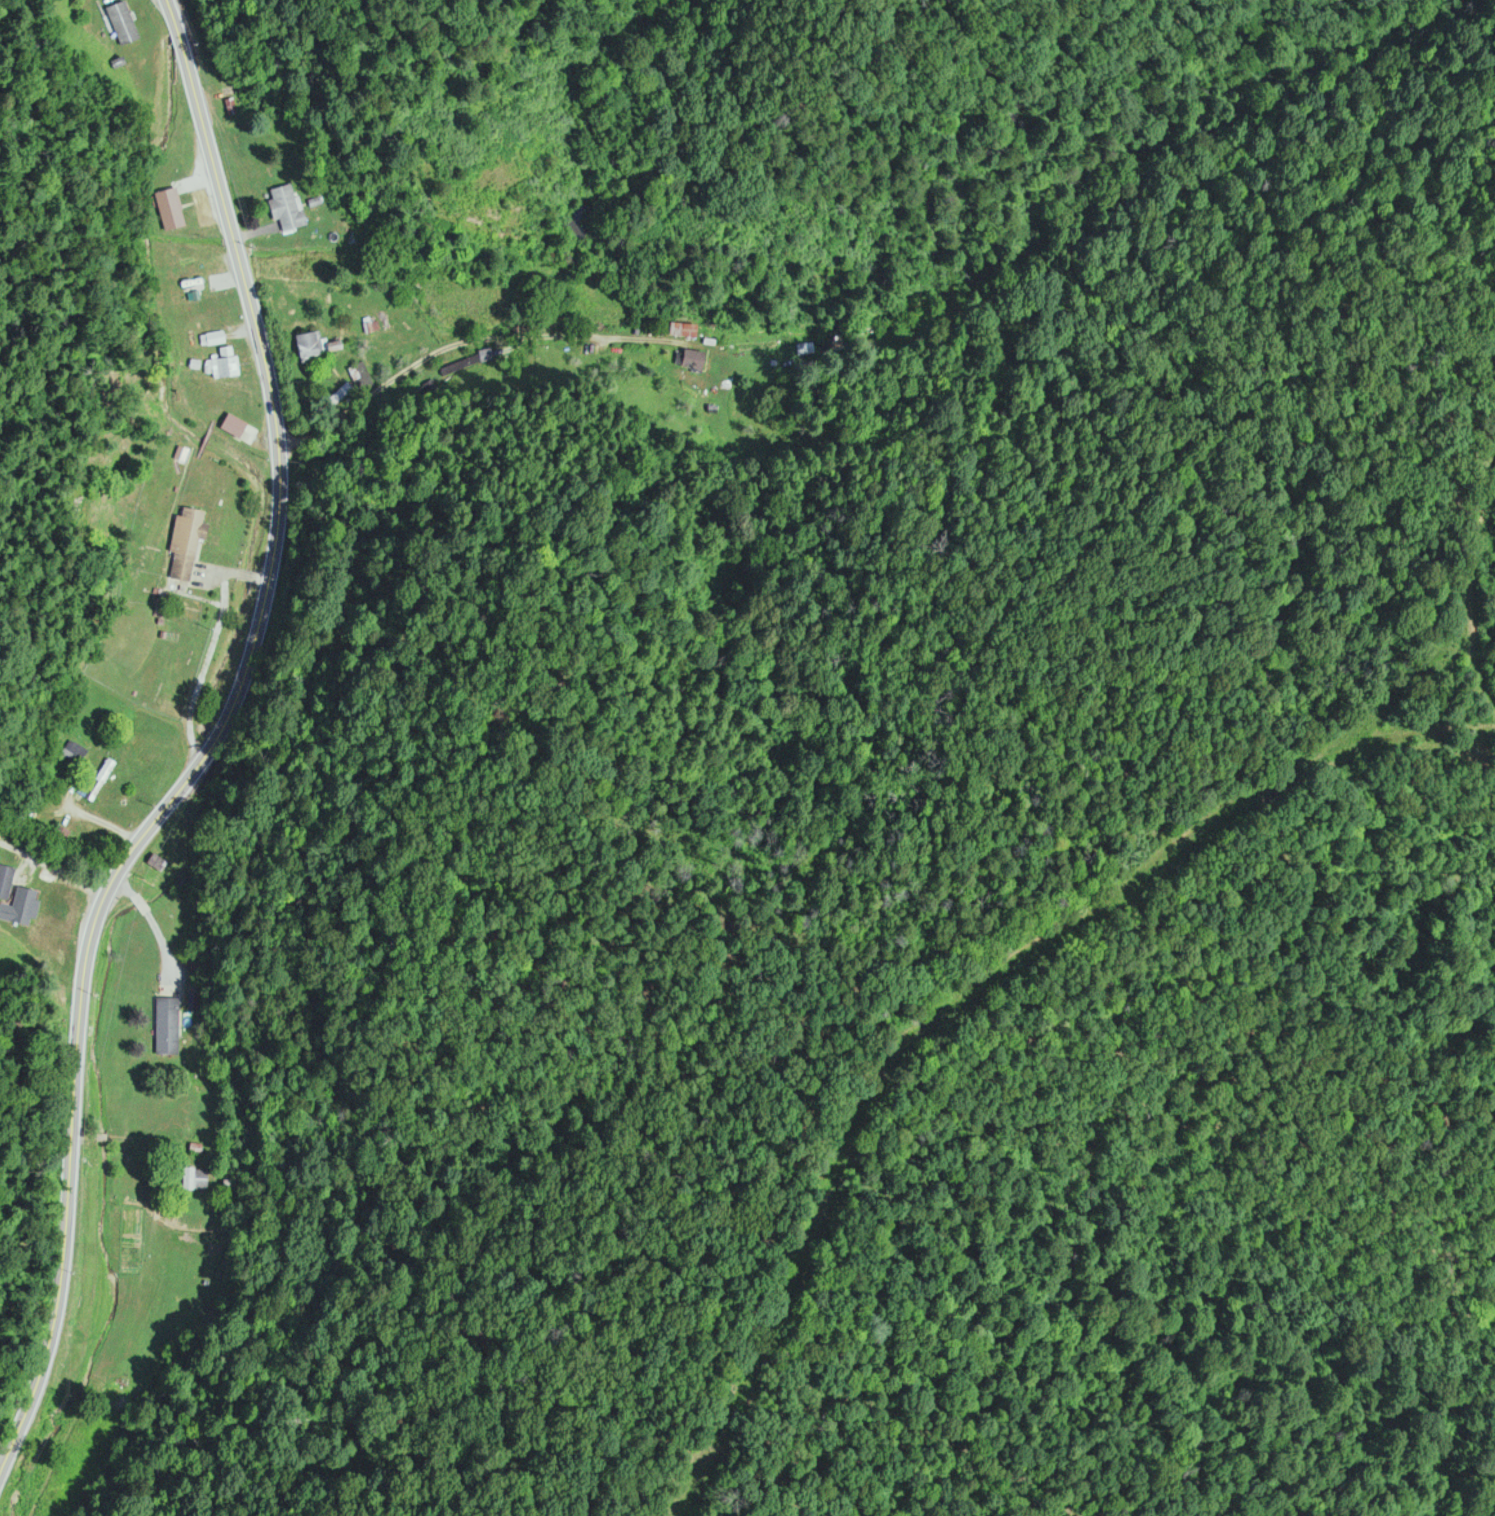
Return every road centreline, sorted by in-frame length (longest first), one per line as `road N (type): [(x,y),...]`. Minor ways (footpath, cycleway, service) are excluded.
road 1 (primary): [(0,1484),(33,1398),(60,1291),(90,942),(107,887),(205,761),(244,687),(280,534),(279,448),(241,263),(162,0)]
road 2 (residential): [(829,1291),(840,1154),(911,1061),(1315,798),(1402,786),(1446,743),(1494,570)]
road 3 (track): [(1066,1515),(906,1379),(829,1291)]
road 4 (residential): [(701,1515),(796,1302),(829,1291)]

